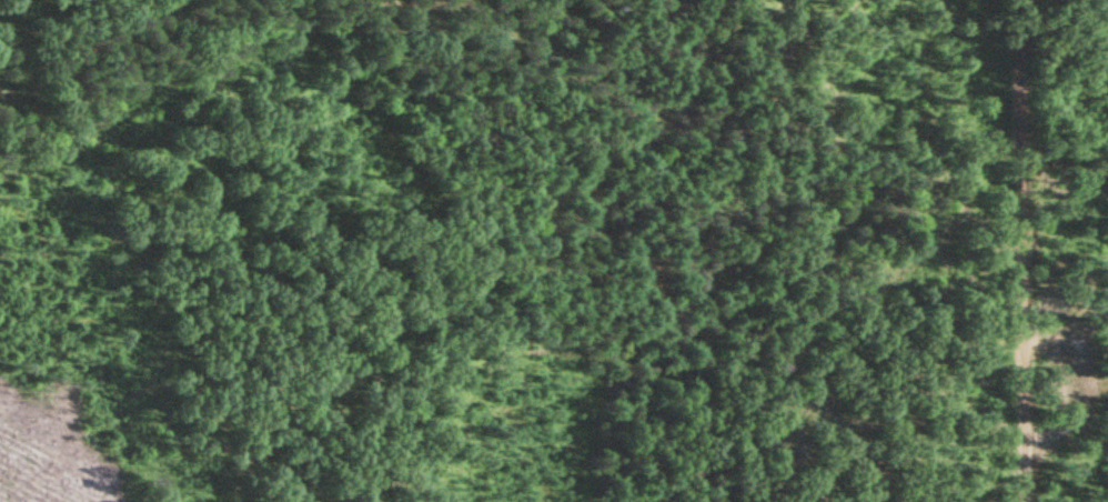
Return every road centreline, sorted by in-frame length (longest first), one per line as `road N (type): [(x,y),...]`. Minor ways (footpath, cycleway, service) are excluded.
road 1 (residential): [(1033,501),(1028,0)]

